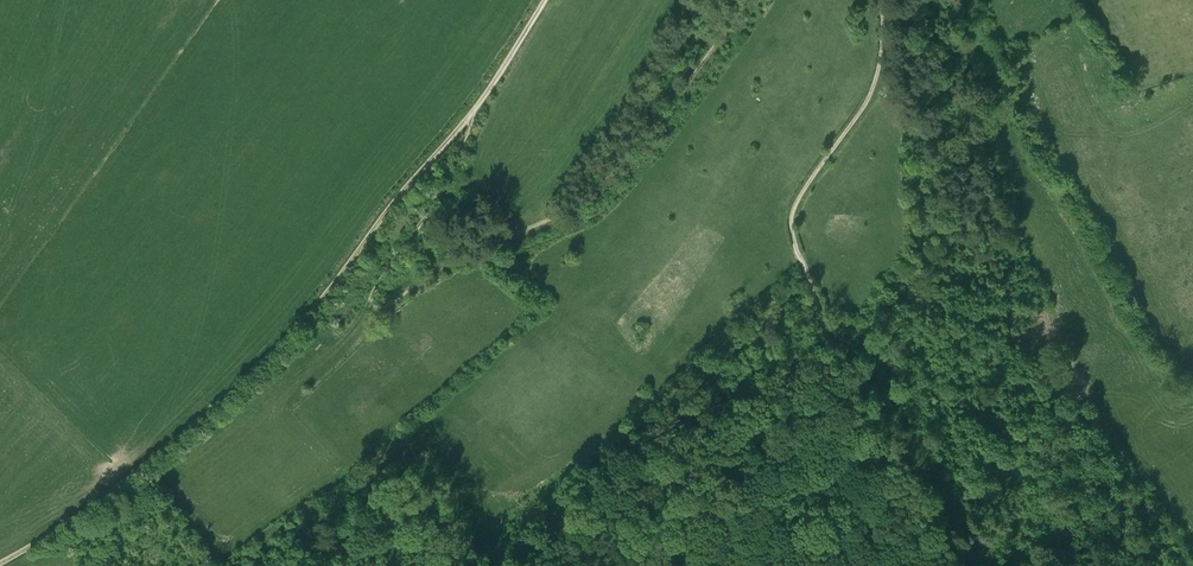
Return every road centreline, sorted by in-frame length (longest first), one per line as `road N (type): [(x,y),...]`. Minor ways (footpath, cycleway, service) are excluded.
road 1 (track): [(0,562),(142,470),(281,342),(475,109),(544,0)]
road 2 (track): [(475,109),(444,186),(376,285),(377,307),(587,197),(637,147),(749,0)]
road 3 (track): [(882,0),(873,87),(800,196),(792,231),(830,337),(957,565)]

